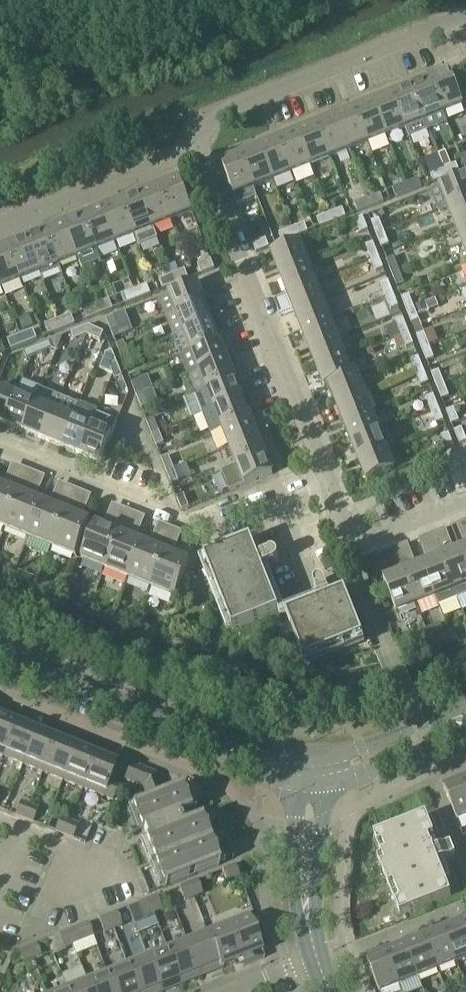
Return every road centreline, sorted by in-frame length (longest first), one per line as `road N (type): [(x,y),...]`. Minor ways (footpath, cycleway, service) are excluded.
road 1 (residential): [(349,547),(196,151)]
road 2 (residential): [(312,775),(0,660)]
road 3 (residential): [(196,151),(206,120),(460,22)]
road 4 (residential): [(246,516),(201,531),(0,450)]
road 5 (residential): [(0,227),(196,151)]
road 6 (tertiary): [(313,958),(312,775)]
road 7 (tertiary): [(465,721),(312,775)]
road 8 (residential): [(349,547),(465,500)]

